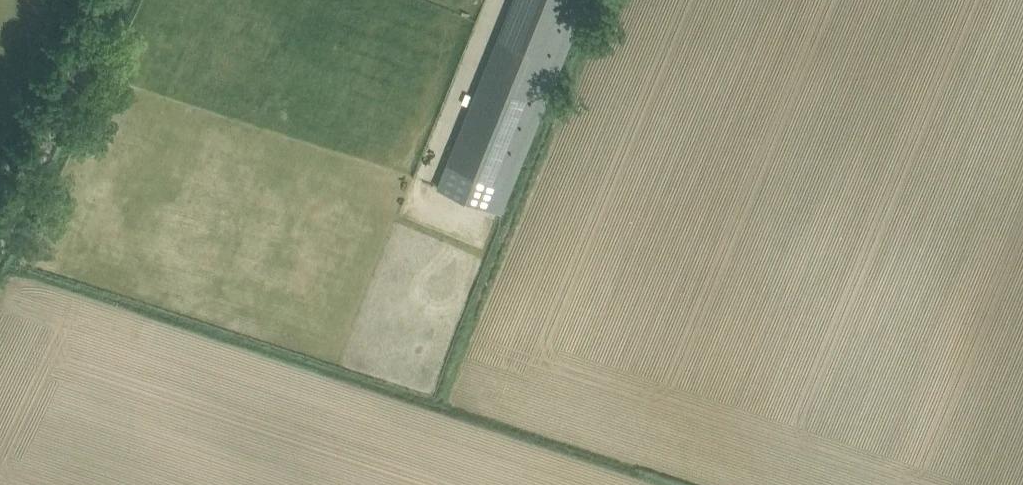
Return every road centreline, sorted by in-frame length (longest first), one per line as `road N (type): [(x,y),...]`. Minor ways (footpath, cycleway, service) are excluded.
road 1 (unclassified): [(0,231),(110,0)]

